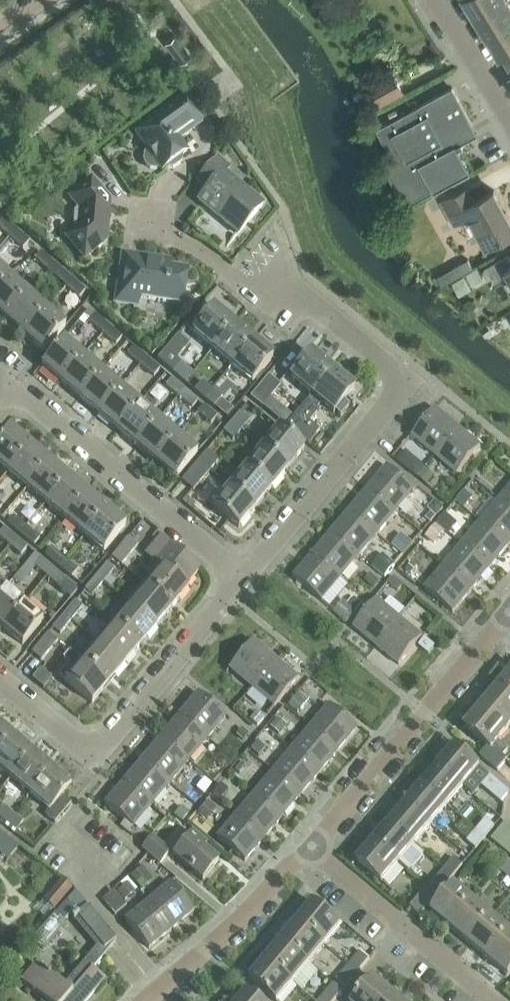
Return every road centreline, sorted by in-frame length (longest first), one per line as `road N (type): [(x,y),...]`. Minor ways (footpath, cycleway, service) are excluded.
road 1 (residential): [(244,582),(407,384),(308,303),(241,280),(168,231),(139,225)]
road 2 (residential): [(314,845),(509,612)]
road 3 (unclassified): [(244,582),(14,389)]
road 4 (residential): [(495,1000),(314,845)]
road 5 (residential): [(147,1000),(314,845)]
road 6 (residential): [(97,756),(244,582)]
road 7 (residential): [(509,110),(439,0)]
road 8 (unclassified): [(97,756),(0,675)]

